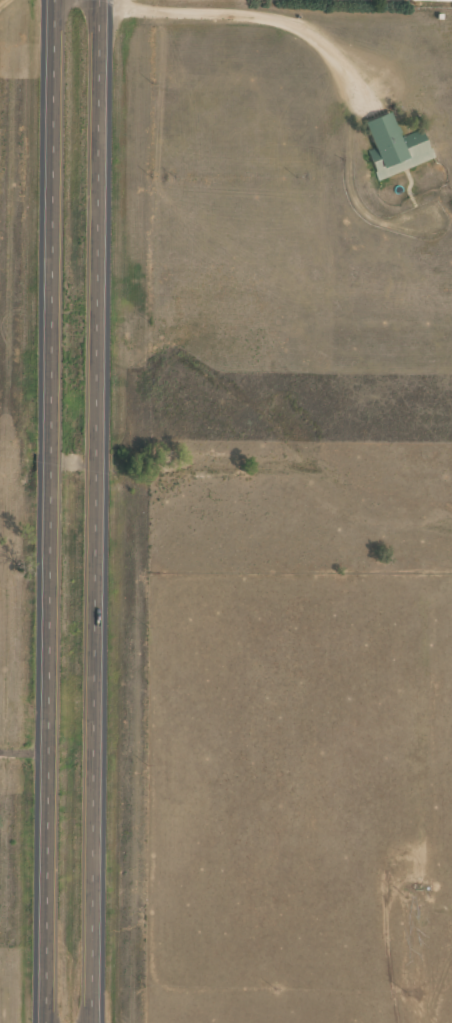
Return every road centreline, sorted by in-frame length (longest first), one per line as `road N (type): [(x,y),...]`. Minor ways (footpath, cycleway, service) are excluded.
road 1 (primary): [(85,1022),(94,0)]
road 2 (primary): [(51,0),(42,1022)]

